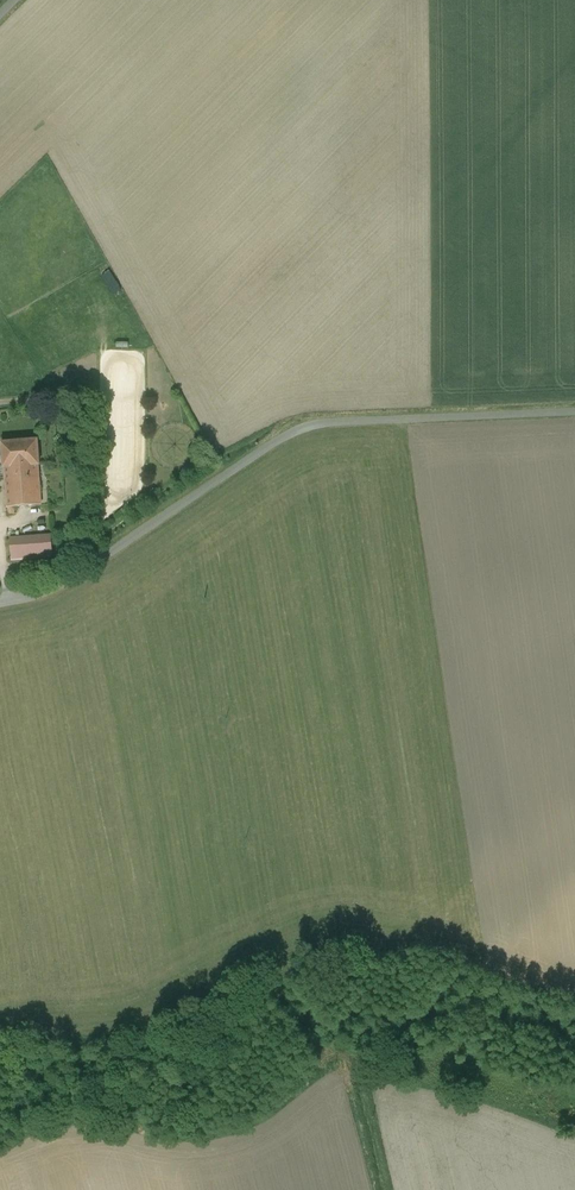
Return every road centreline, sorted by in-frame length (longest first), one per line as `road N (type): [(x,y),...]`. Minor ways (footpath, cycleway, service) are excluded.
road 1 (track): [(0,604),(65,582),(298,429),(574,412)]

